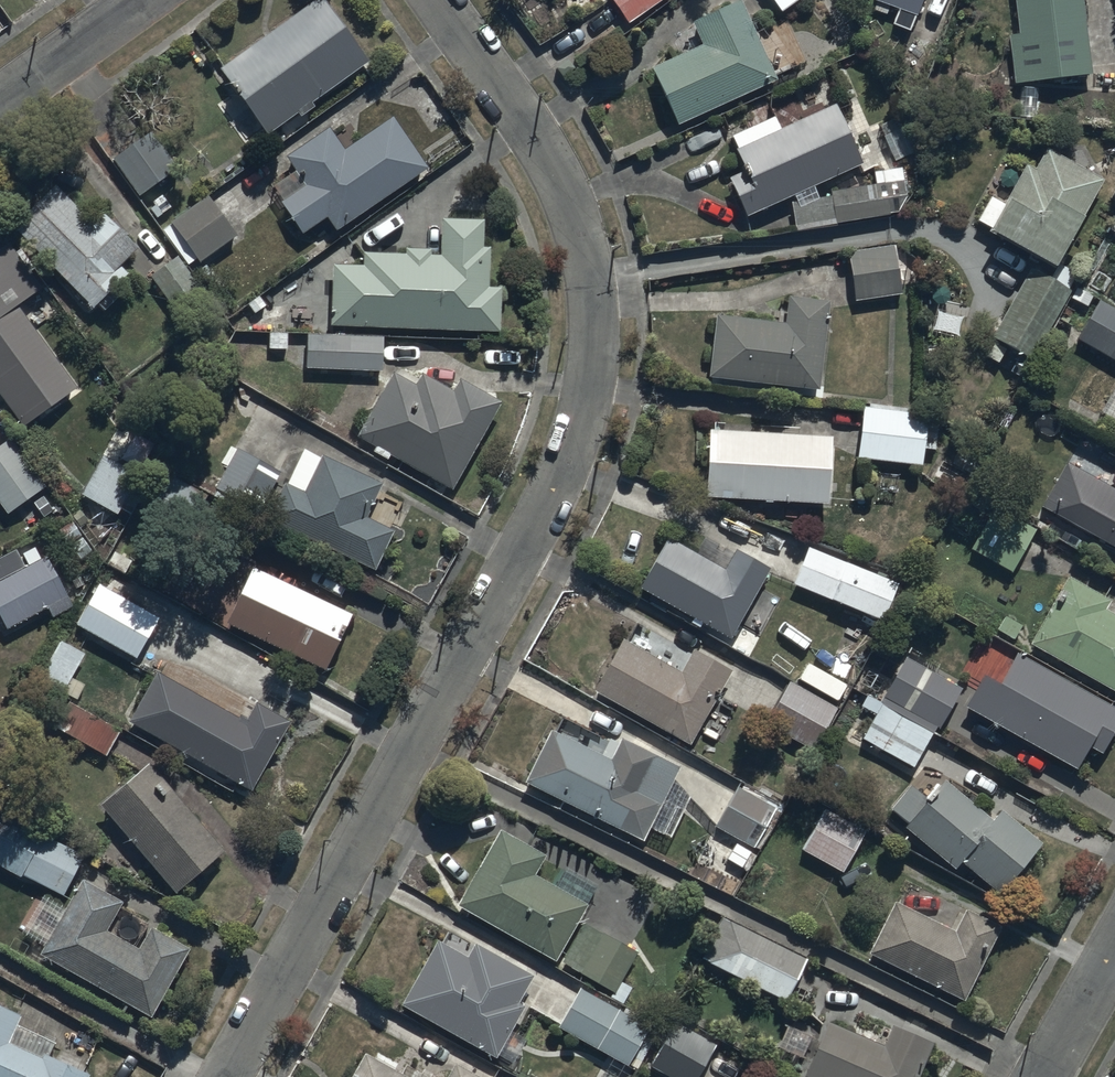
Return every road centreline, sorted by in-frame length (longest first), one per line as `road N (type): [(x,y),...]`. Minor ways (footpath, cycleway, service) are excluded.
road 1 (residential): [(438,0),(554,165),(581,233),(592,300),(588,375),(549,498),(225,1076)]
road 2 (residential): [(0,105),(147,0)]
road 3 (residential): [(1114,948),(1043,1076)]

